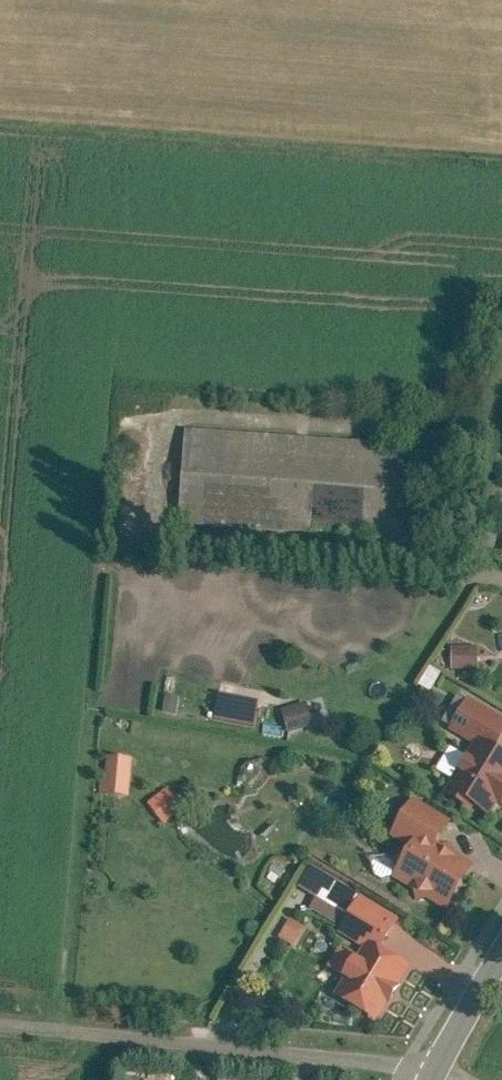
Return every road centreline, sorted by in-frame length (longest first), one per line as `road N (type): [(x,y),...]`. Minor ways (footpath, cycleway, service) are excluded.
road 1 (unclassified): [(432,1068),(0,1015)]
road 2 (tertiary): [(501,953),(432,1068)]

